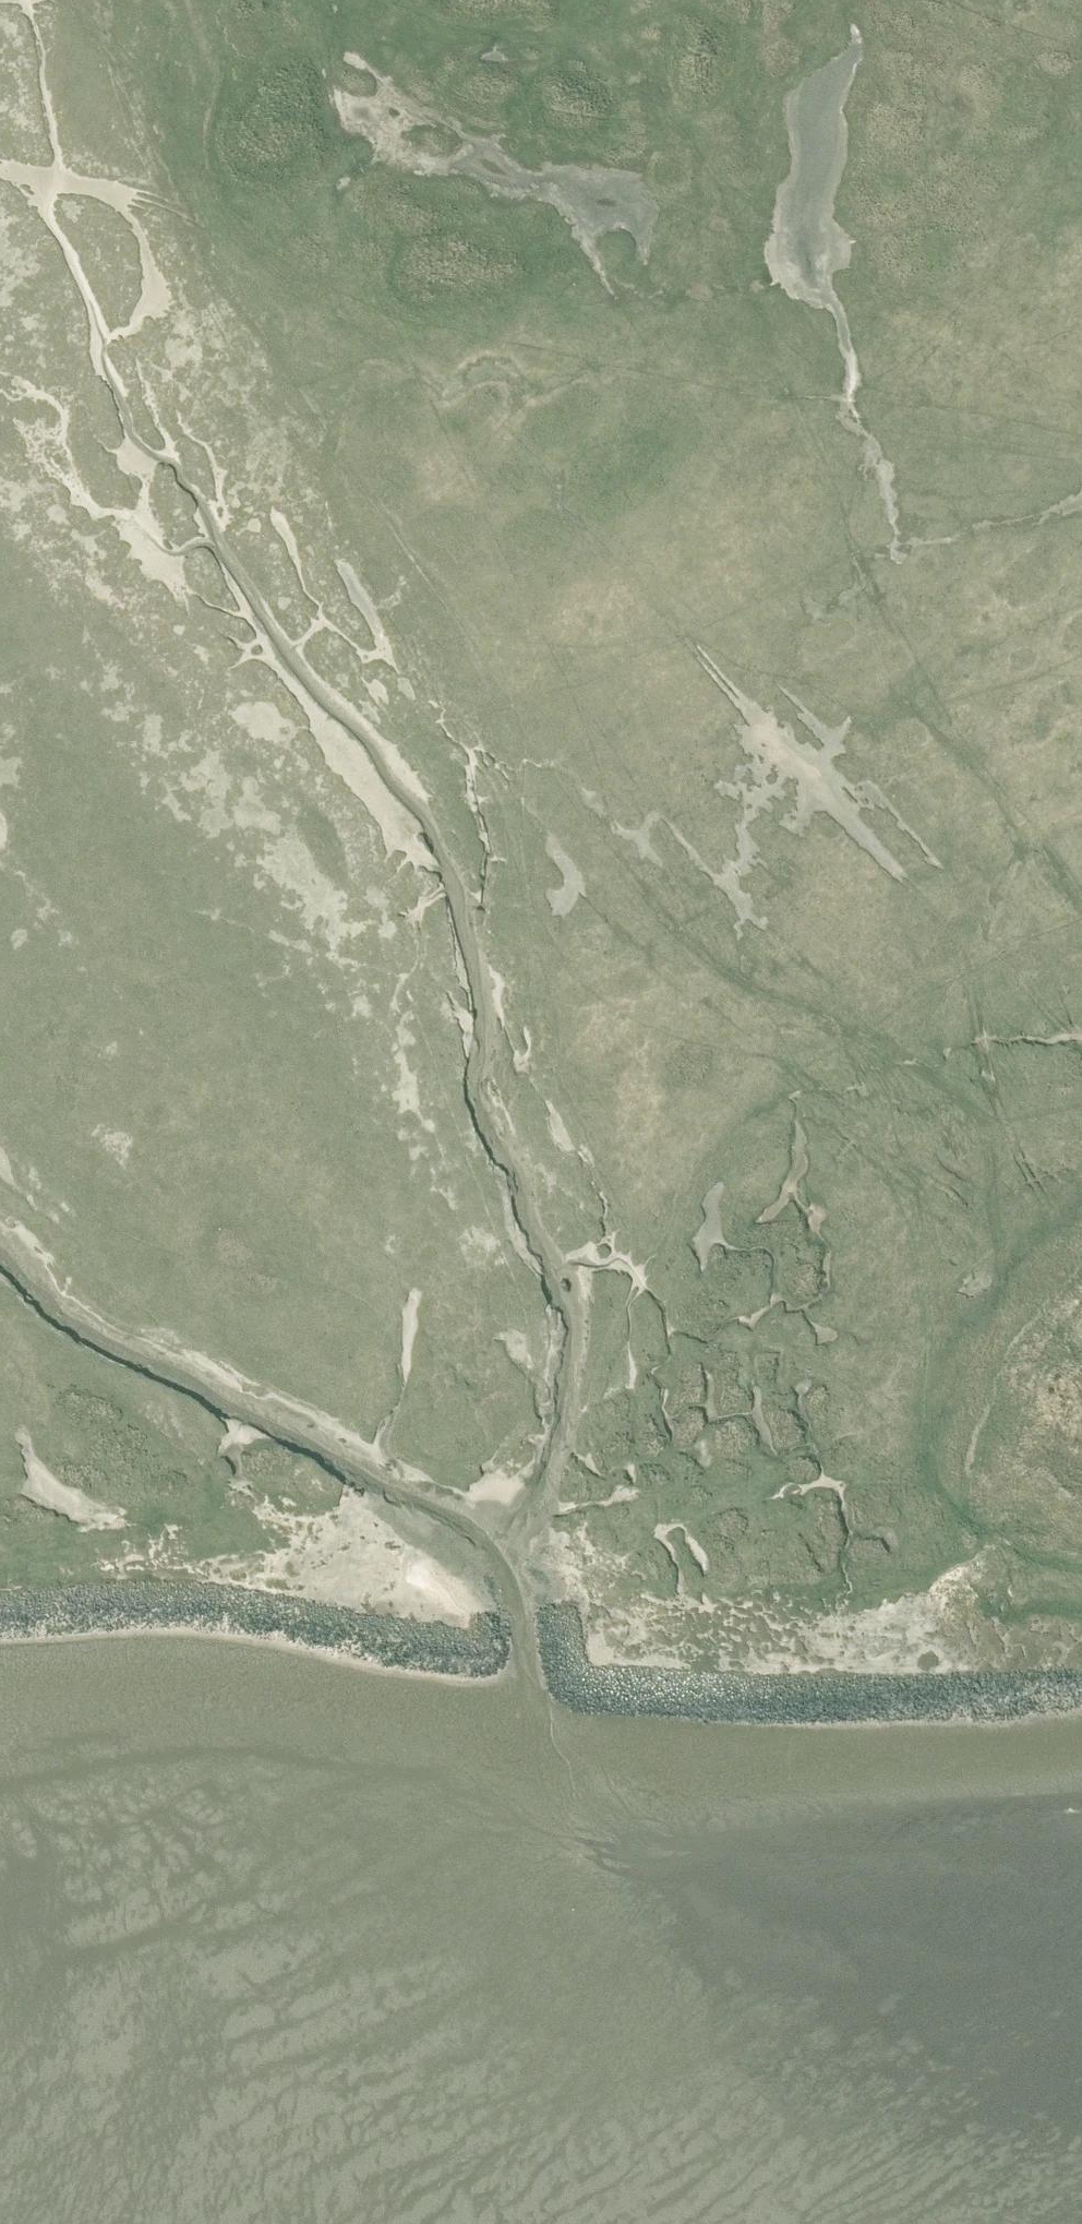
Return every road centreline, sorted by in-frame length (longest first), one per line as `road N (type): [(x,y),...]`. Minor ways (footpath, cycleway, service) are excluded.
road 1 (track): [(1081,1115),(1023,1131),(1003,1128),(990,1110),(960,979),(955,853),(890,725),(852,567),(848,517),(890,410),(1057,181),(1081,124)]
road 2 (track): [(335,0),(364,24),(427,50),(505,51),(567,44),(680,0)]

